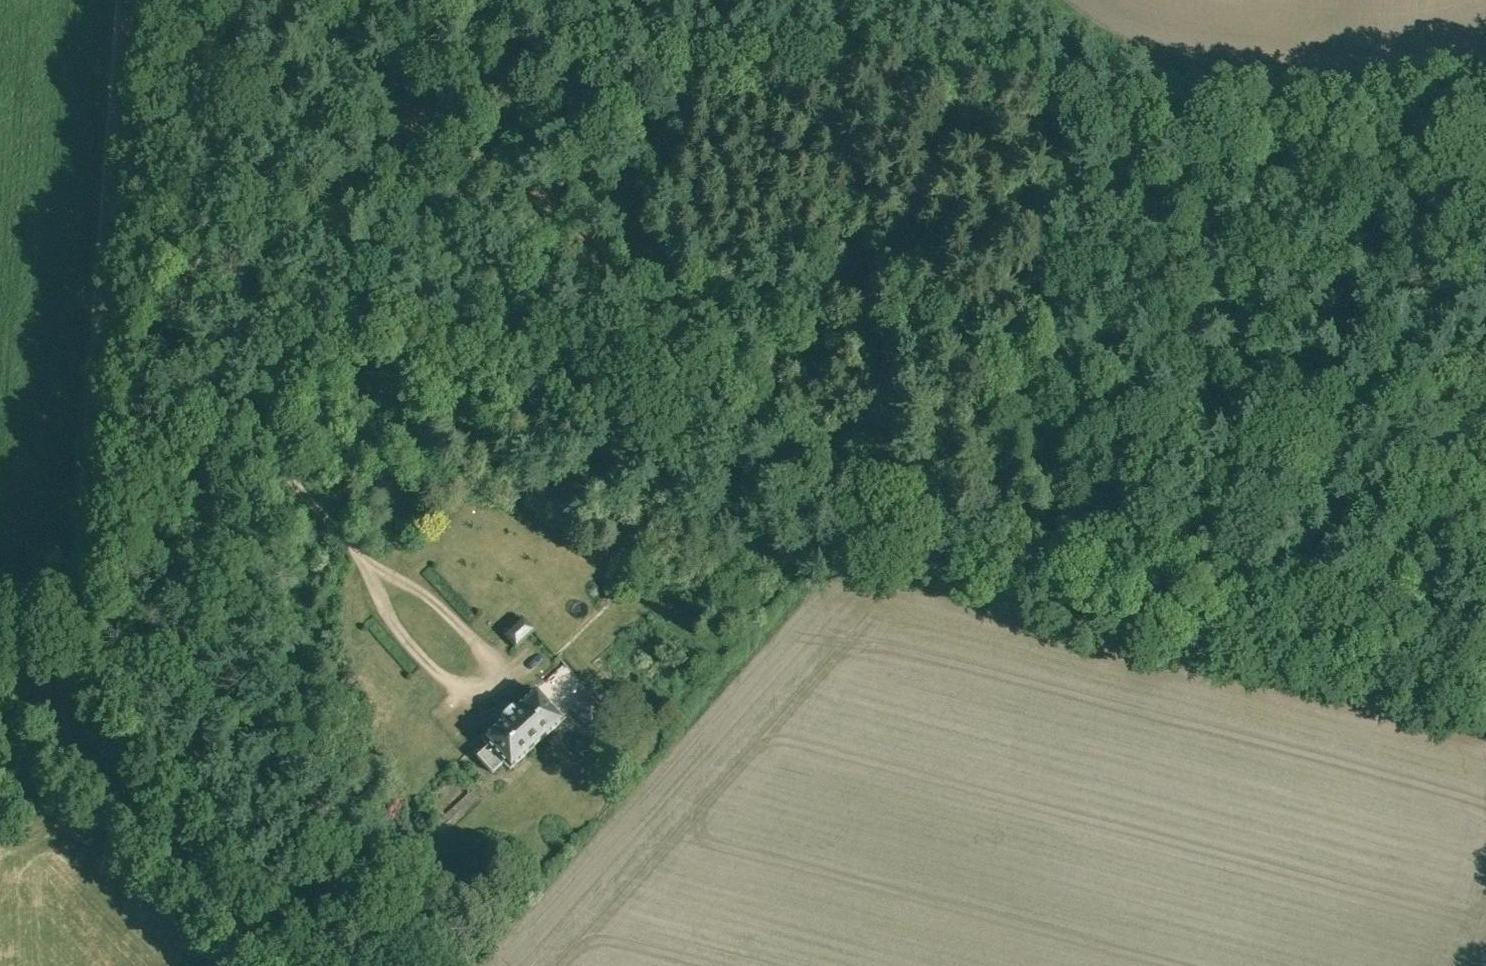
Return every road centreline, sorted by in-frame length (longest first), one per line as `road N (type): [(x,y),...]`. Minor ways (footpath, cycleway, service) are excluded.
road 1 (unclassified): [(125,833),(84,764),(78,673),(130,0)]
road 2 (unclassified): [(269,965),(125,833)]
road 3 (unclassified): [(125,833),(0,709)]

